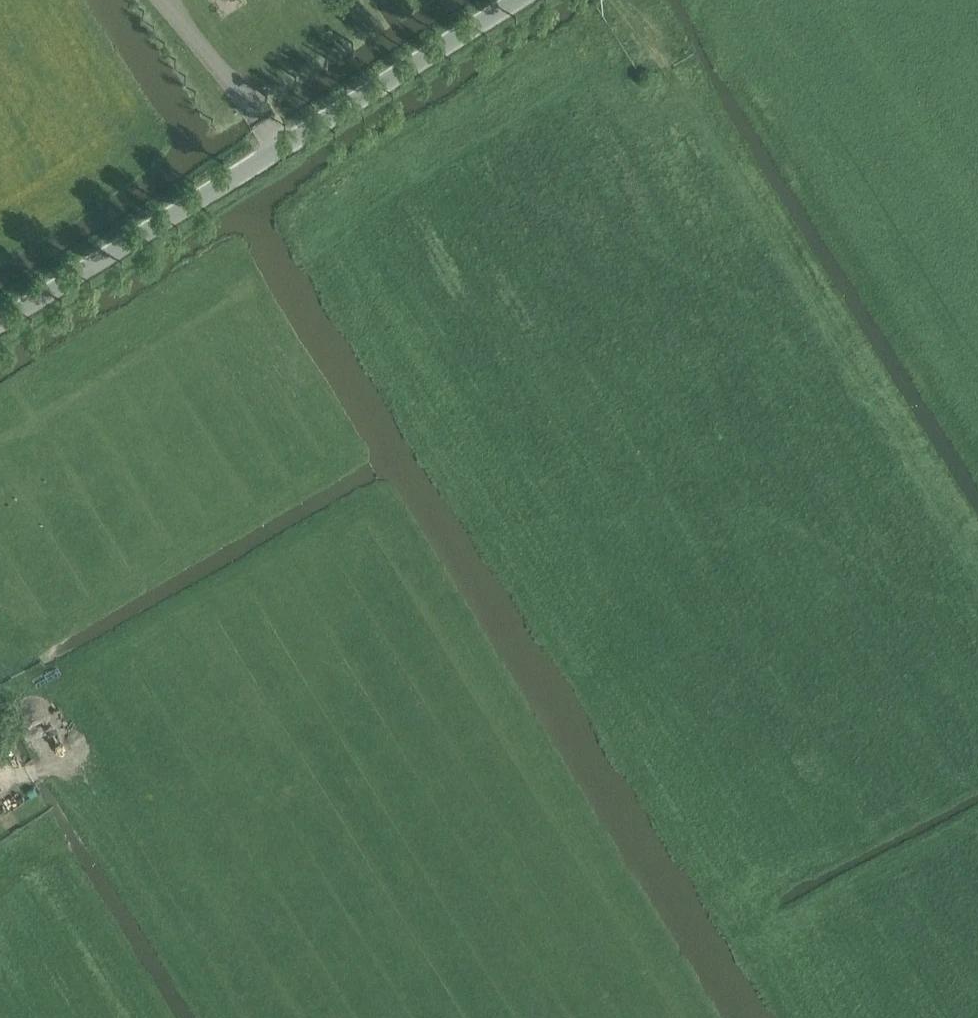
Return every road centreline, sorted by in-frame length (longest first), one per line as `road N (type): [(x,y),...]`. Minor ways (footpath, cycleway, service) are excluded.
road 1 (unclassified): [(0,321),(518,0)]

